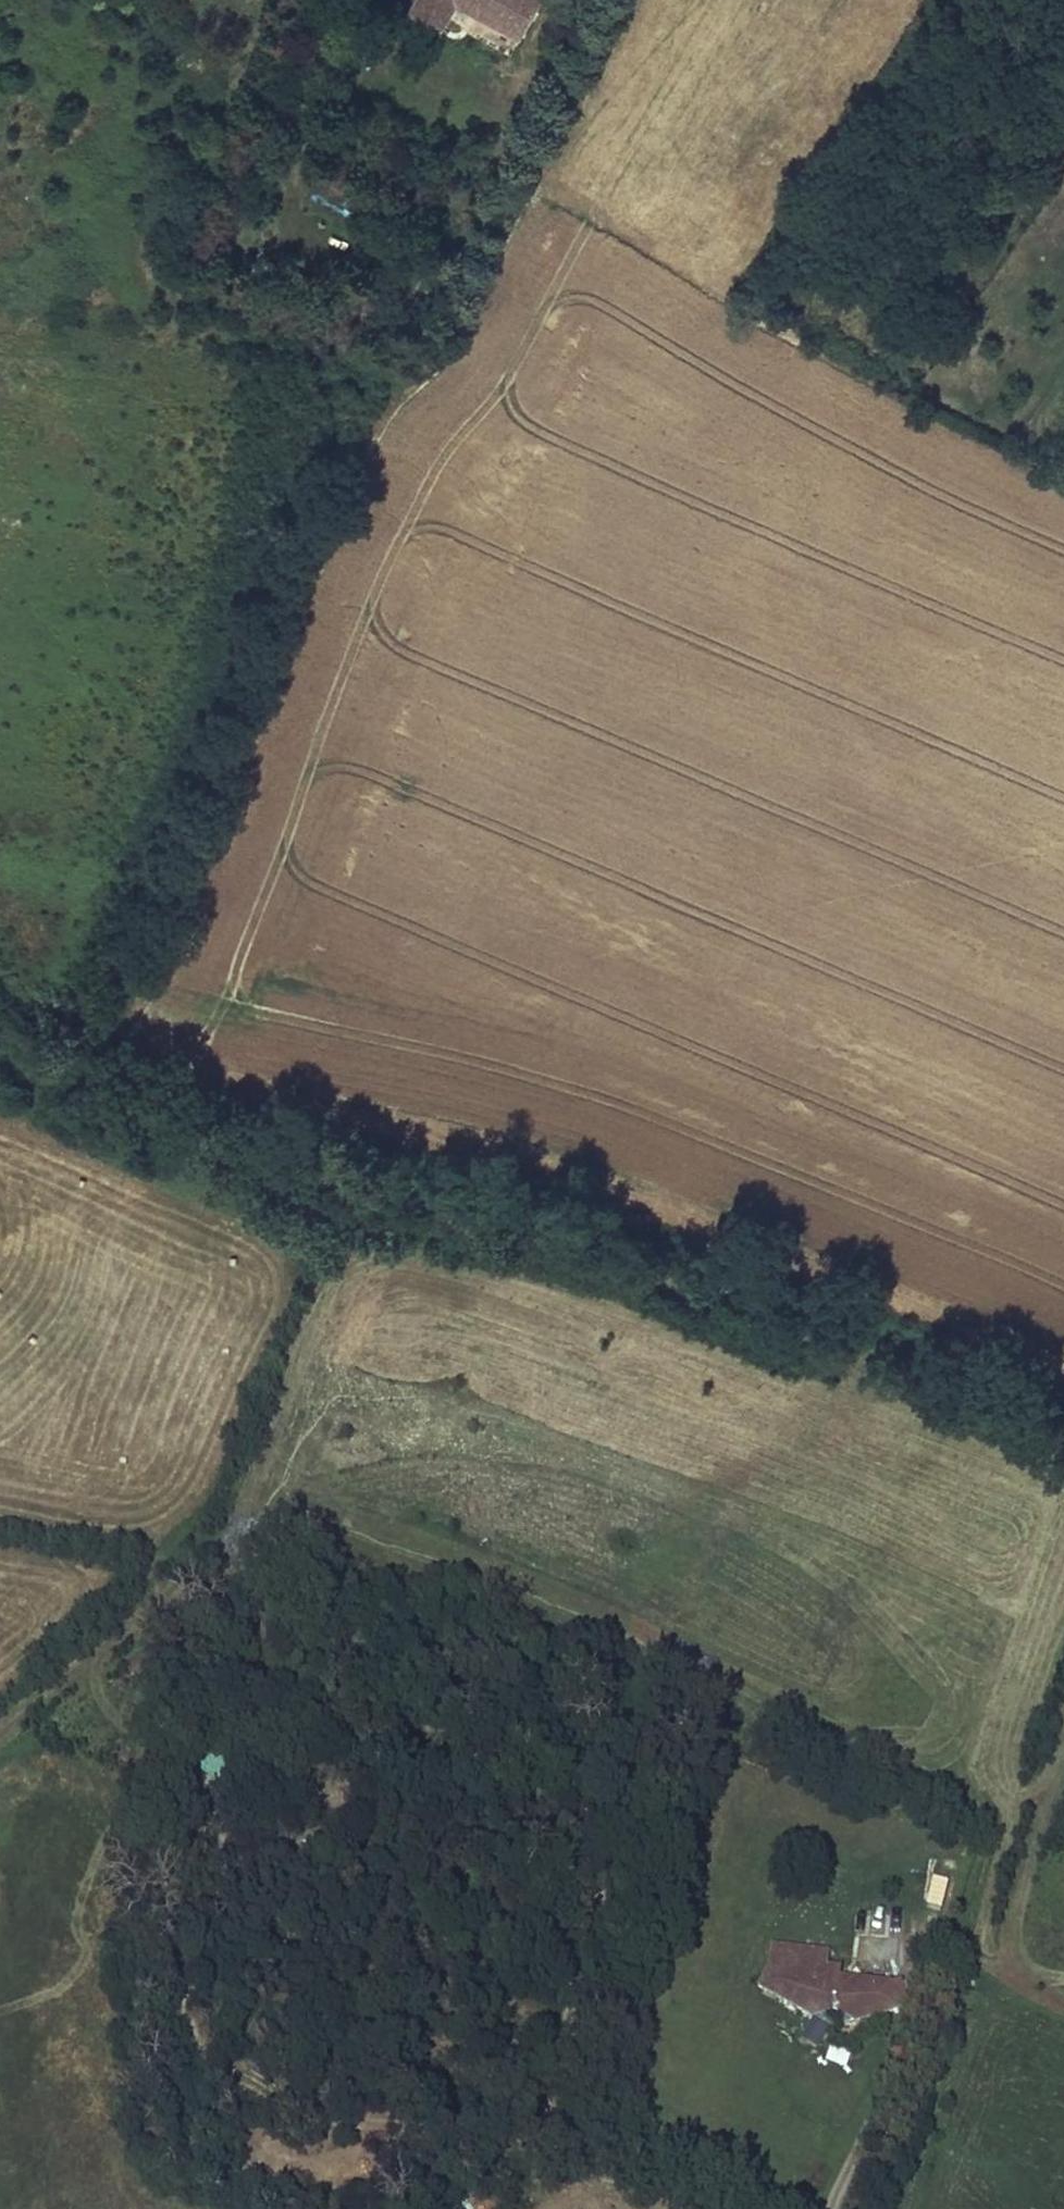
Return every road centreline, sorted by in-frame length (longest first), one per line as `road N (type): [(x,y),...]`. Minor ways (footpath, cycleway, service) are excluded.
road 1 (track): [(0,1737),(218,1541),(282,1534),(980,1801),(1009,1824)]
road 2 (track): [(905,2208),(982,1957),(1009,1824),(1063,1716)]

